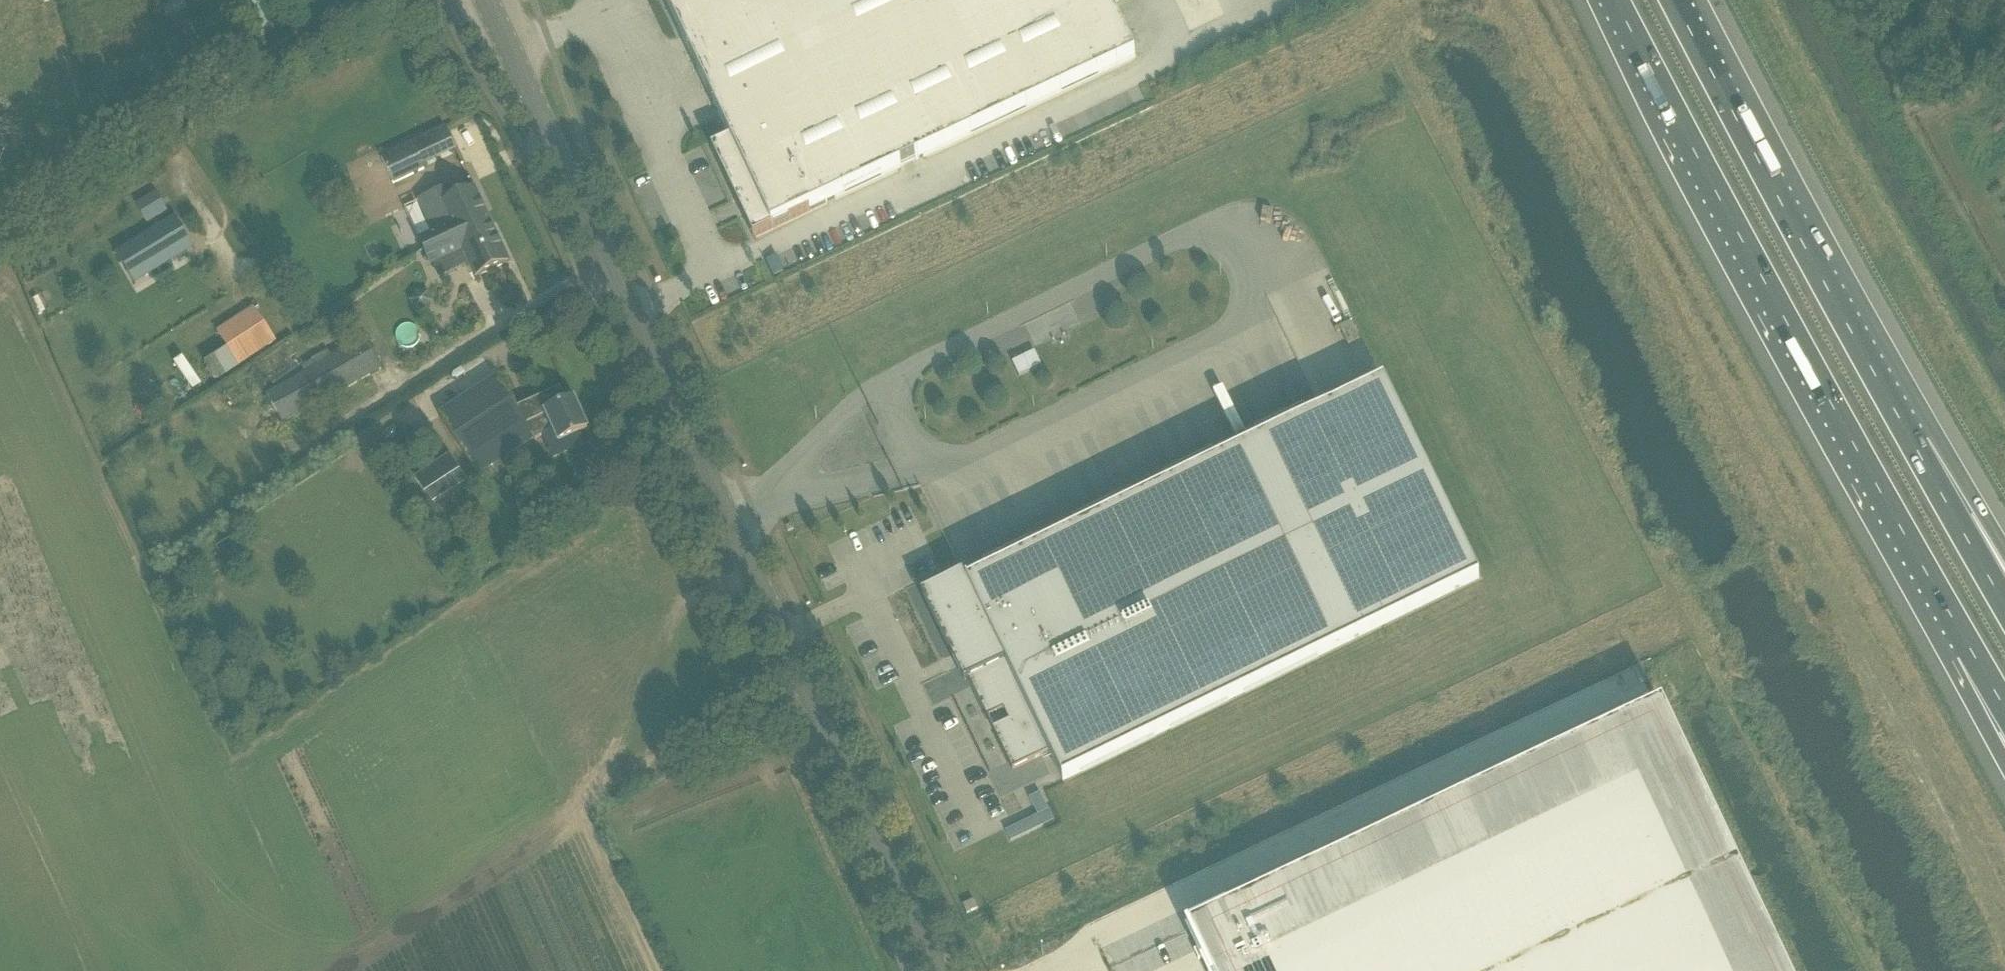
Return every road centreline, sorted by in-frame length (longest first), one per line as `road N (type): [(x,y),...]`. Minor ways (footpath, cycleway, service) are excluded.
road 1 (tertiary): [(945,970),(491,0)]
road 2 (motorway): [(1619,0),(1970,651)]
road 3 (motorway): [(1913,446),(1674,0)]
road 4 (motorway): [(2004,603),(1913,446)]
road 5 (motorway): [(2004,577),(1913,446)]

